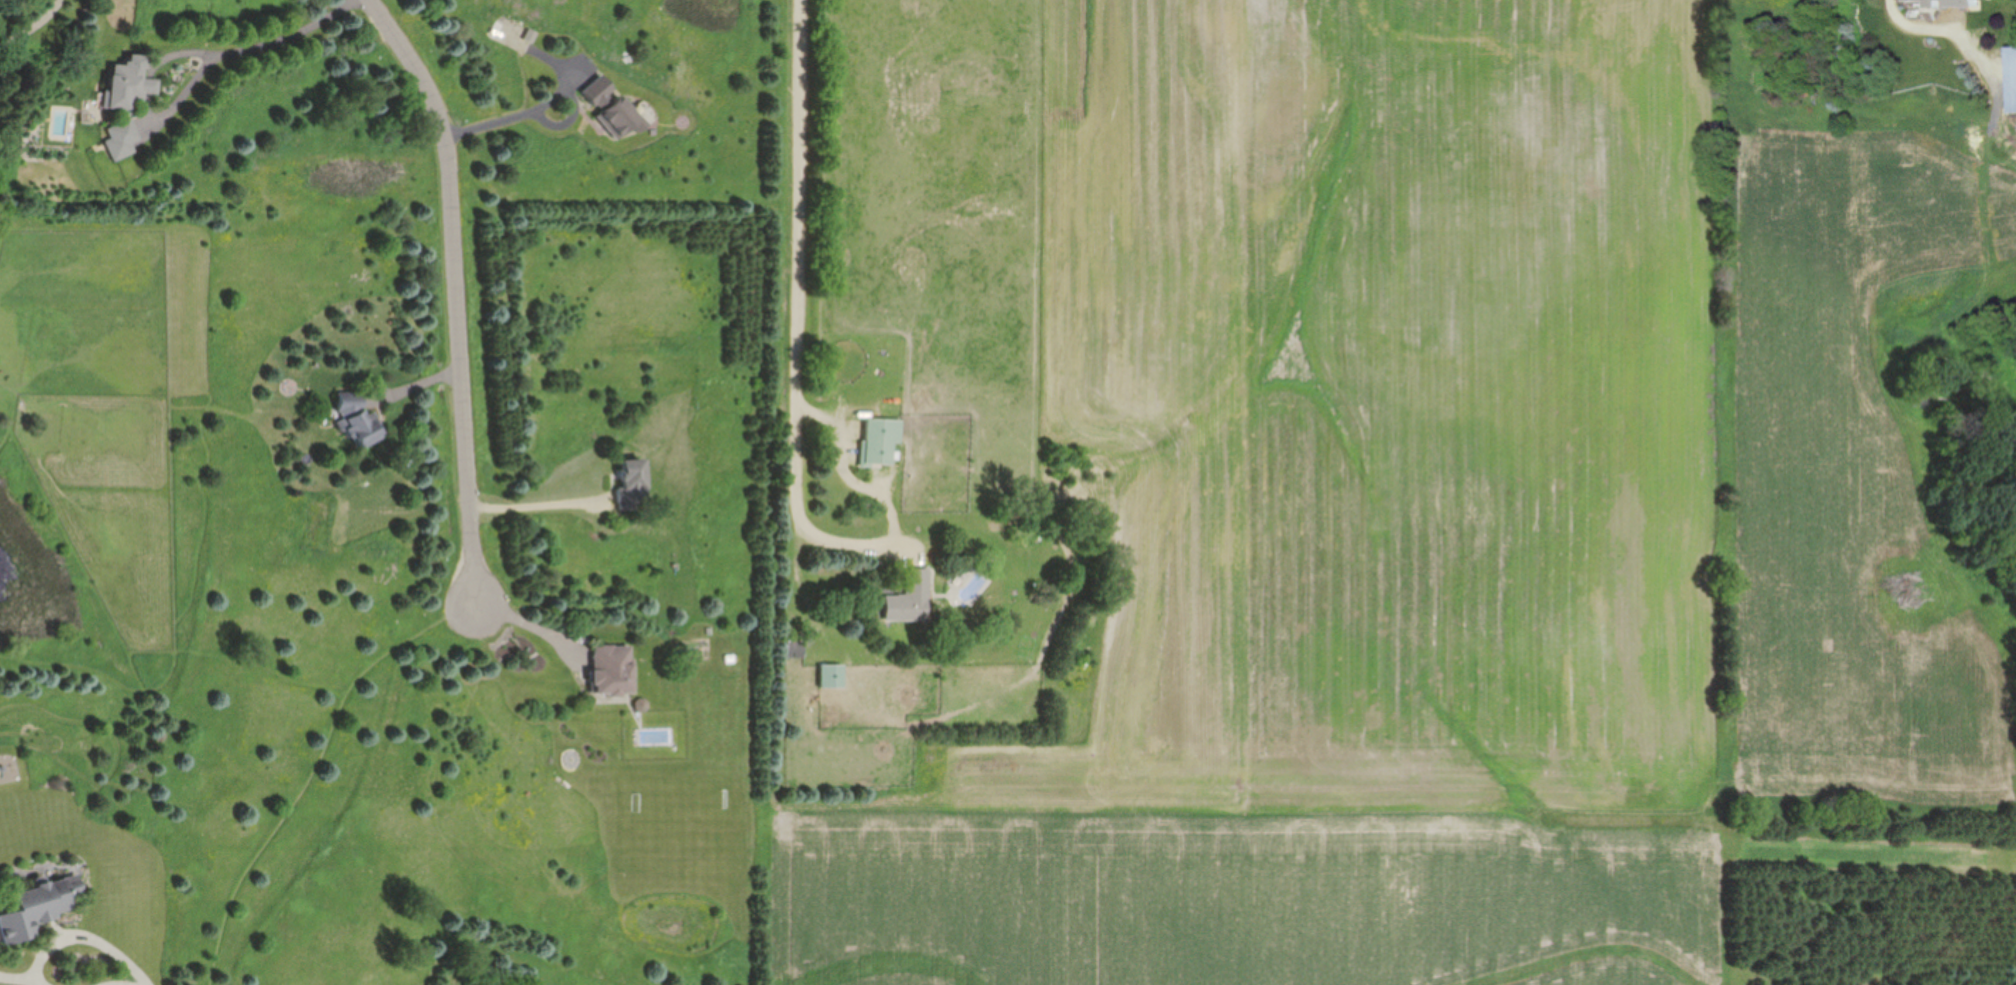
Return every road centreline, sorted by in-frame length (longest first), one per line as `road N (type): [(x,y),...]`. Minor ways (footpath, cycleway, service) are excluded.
road 1 (residential): [(375,0),(434,90),(446,134),(477,610)]

